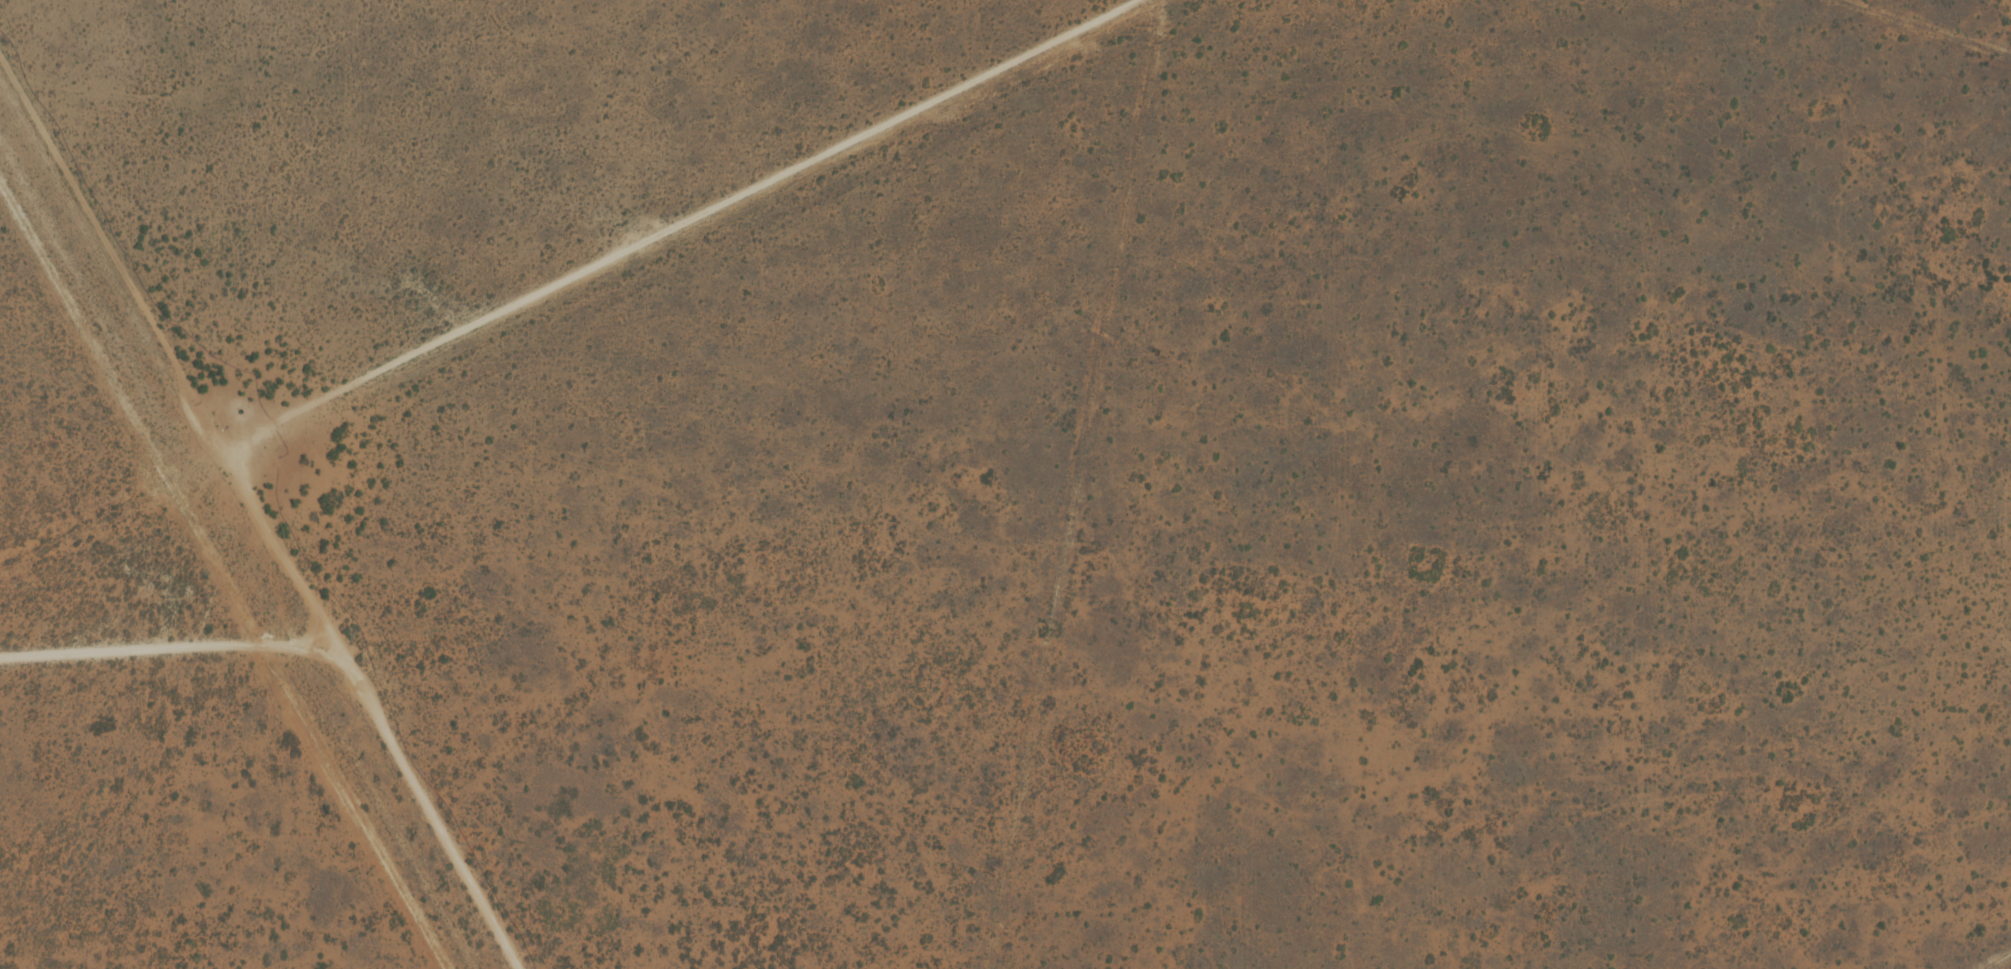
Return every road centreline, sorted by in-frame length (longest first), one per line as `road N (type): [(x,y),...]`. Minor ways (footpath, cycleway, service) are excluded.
road 1 (residential): [(1170,0),(247,437)]
road 2 (residential): [(553,968),(356,627)]
road 3 (residential): [(356,627),(247,437)]

